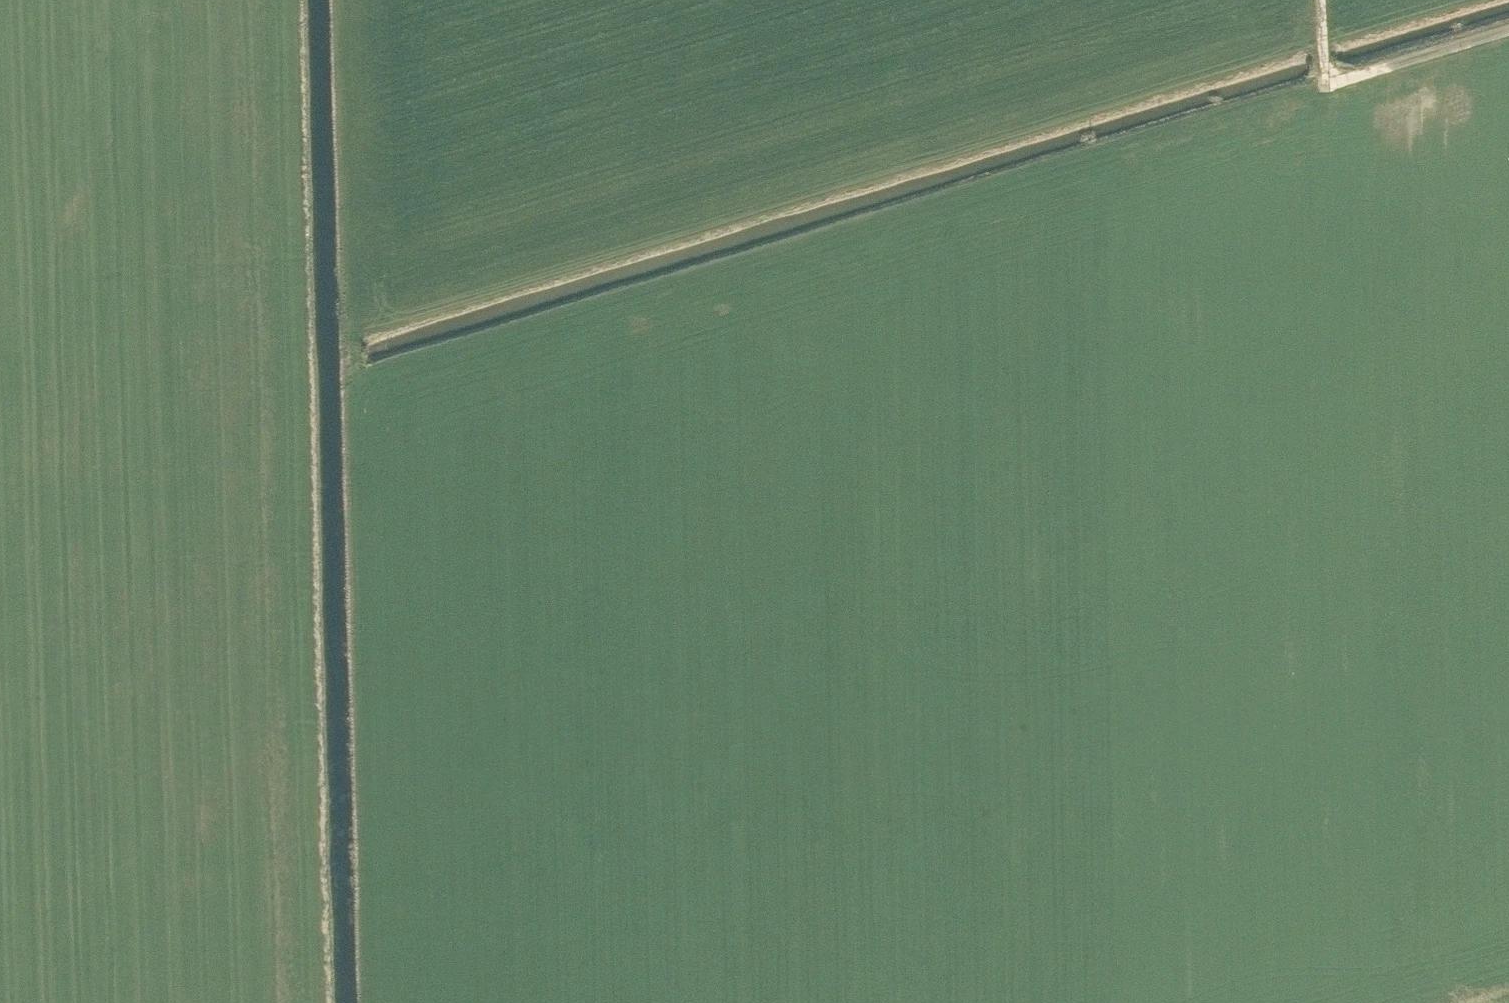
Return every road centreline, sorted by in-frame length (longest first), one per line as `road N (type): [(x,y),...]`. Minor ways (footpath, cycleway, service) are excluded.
road 1 (track): [(1324,0),(1328,84),(1508,31)]

